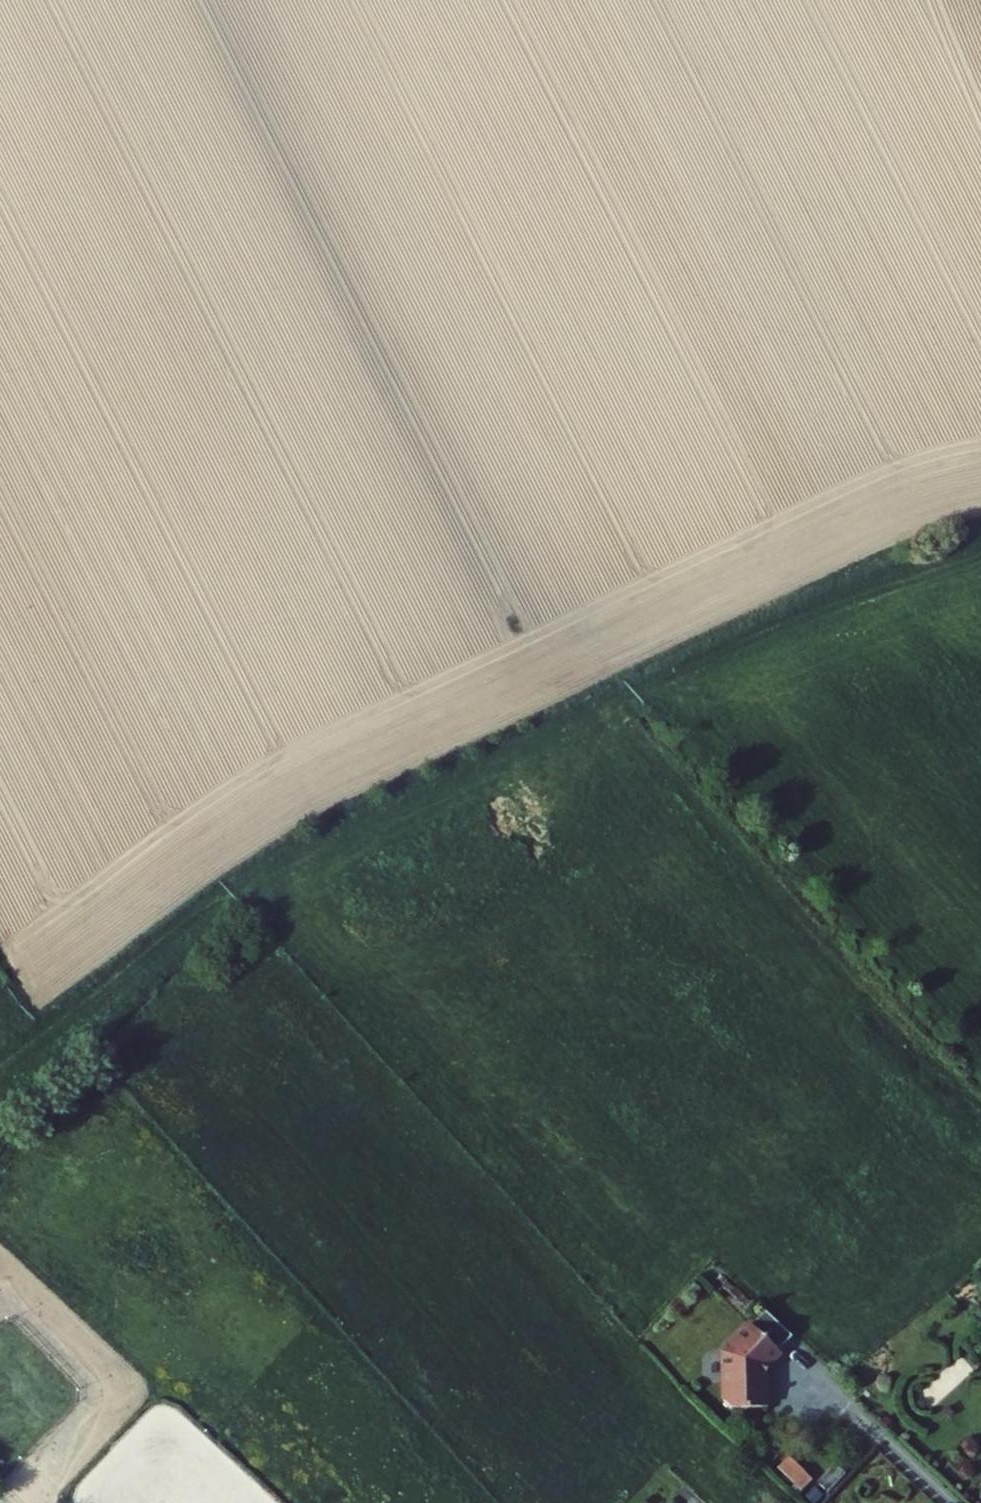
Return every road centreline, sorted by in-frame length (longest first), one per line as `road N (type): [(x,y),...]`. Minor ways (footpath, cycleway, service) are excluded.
road 1 (track): [(980,1126),(571,677)]

